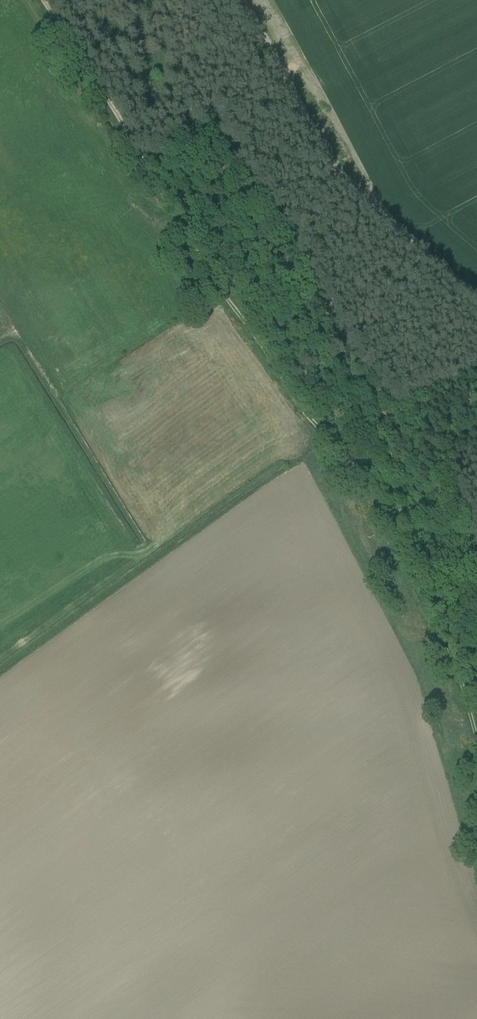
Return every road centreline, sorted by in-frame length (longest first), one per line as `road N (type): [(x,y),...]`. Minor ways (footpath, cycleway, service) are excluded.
road 1 (track): [(476,741),(453,658),(363,475),(304,414),(222,297),(36,0)]
road 2 (track): [(476,307),(342,186),(239,0)]

